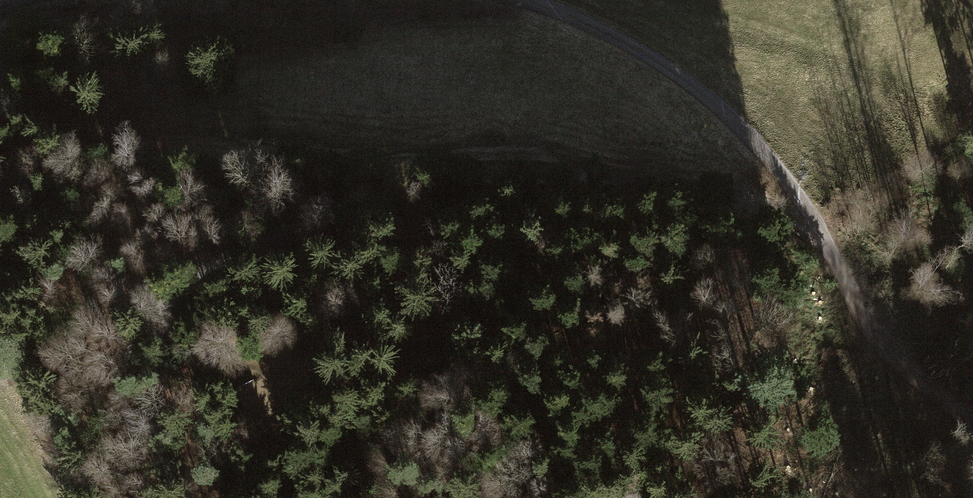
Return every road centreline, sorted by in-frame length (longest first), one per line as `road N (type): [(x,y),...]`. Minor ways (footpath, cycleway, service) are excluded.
road 1 (track): [(328,384),(180,336),(167,309),(181,289),(380,193),(447,172),(663,181),(822,232)]
road 2 (track): [(972,429),(886,351),(799,193),(721,116),(646,58),(542,13),(458,0)]

